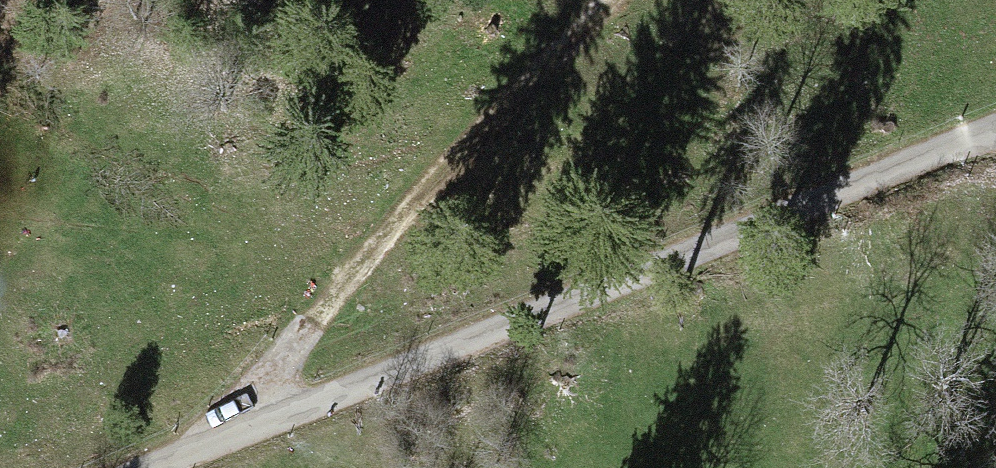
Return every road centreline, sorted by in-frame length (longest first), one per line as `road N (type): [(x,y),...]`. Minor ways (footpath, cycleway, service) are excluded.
road 1 (unclassified): [(170,467),(995,153)]
road 2 (track): [(609,0),(464,141),(288,349),(252,437)]

